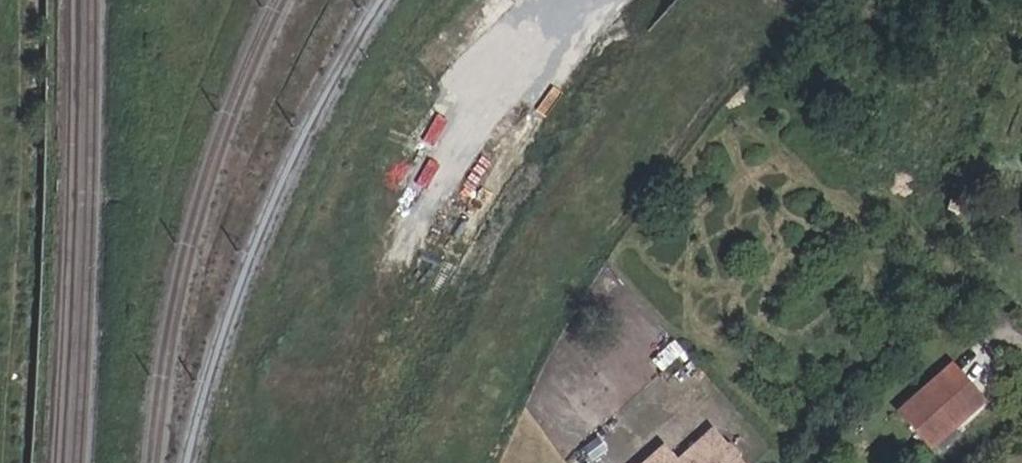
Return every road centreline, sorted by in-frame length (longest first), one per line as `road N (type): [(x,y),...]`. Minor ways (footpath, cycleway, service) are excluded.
road 1 (track): [(703,0),(651,50),(508,268),(413,462)]

